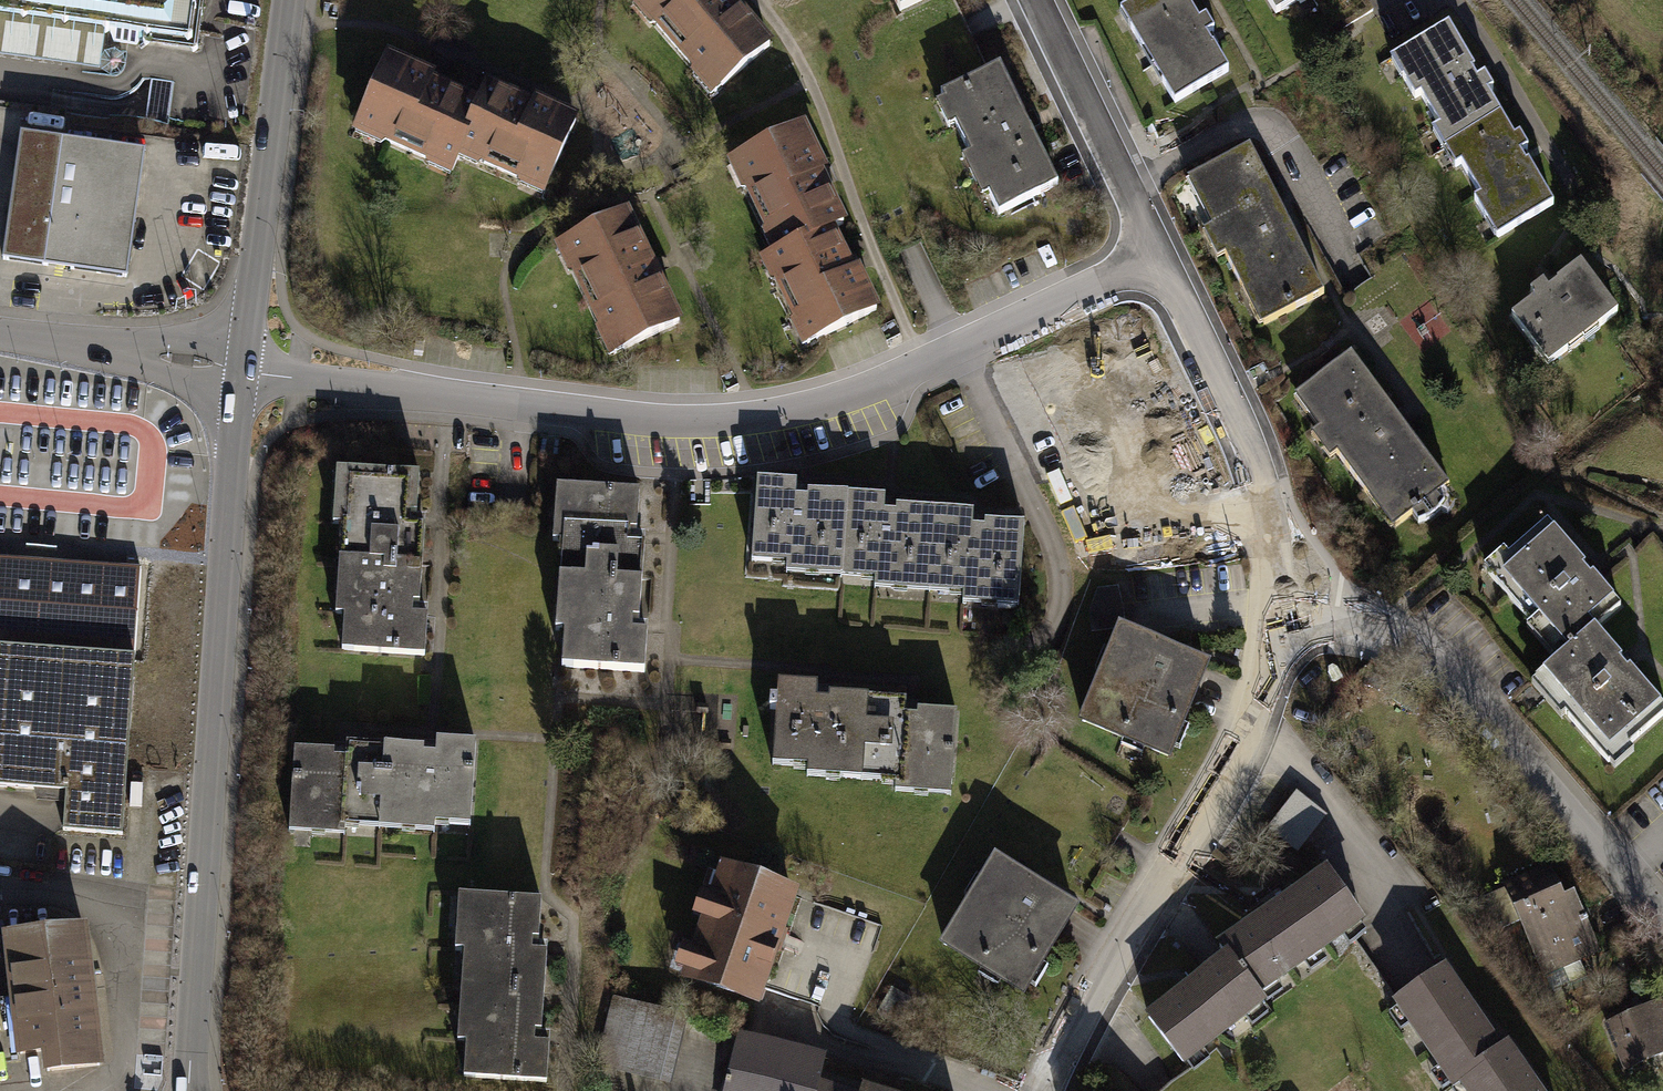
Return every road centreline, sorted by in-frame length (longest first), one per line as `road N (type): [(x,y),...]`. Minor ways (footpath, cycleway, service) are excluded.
road 1 (residential): [(1156,253),(845,393),(754,416),(638,415),(246,363)]
road 2 (tertiary): [(190,1090),(246,363)]
road 3 (residential): [(1282,626),(1256,739),(1050,1090)]
road 4 (residential): [(1282,626),(1369,634),(1413,648),(1463,691),(1662,920)]
road 5 (residential): [(1156,253),(1251,447),(1271,517),(1282,626)]
road 6 (tertiary): [(246,363),(290,0)]
road 7 (residential): [(1034,0),(1156,253)]
road 8 (residential): [(246,363),(0,326)]

